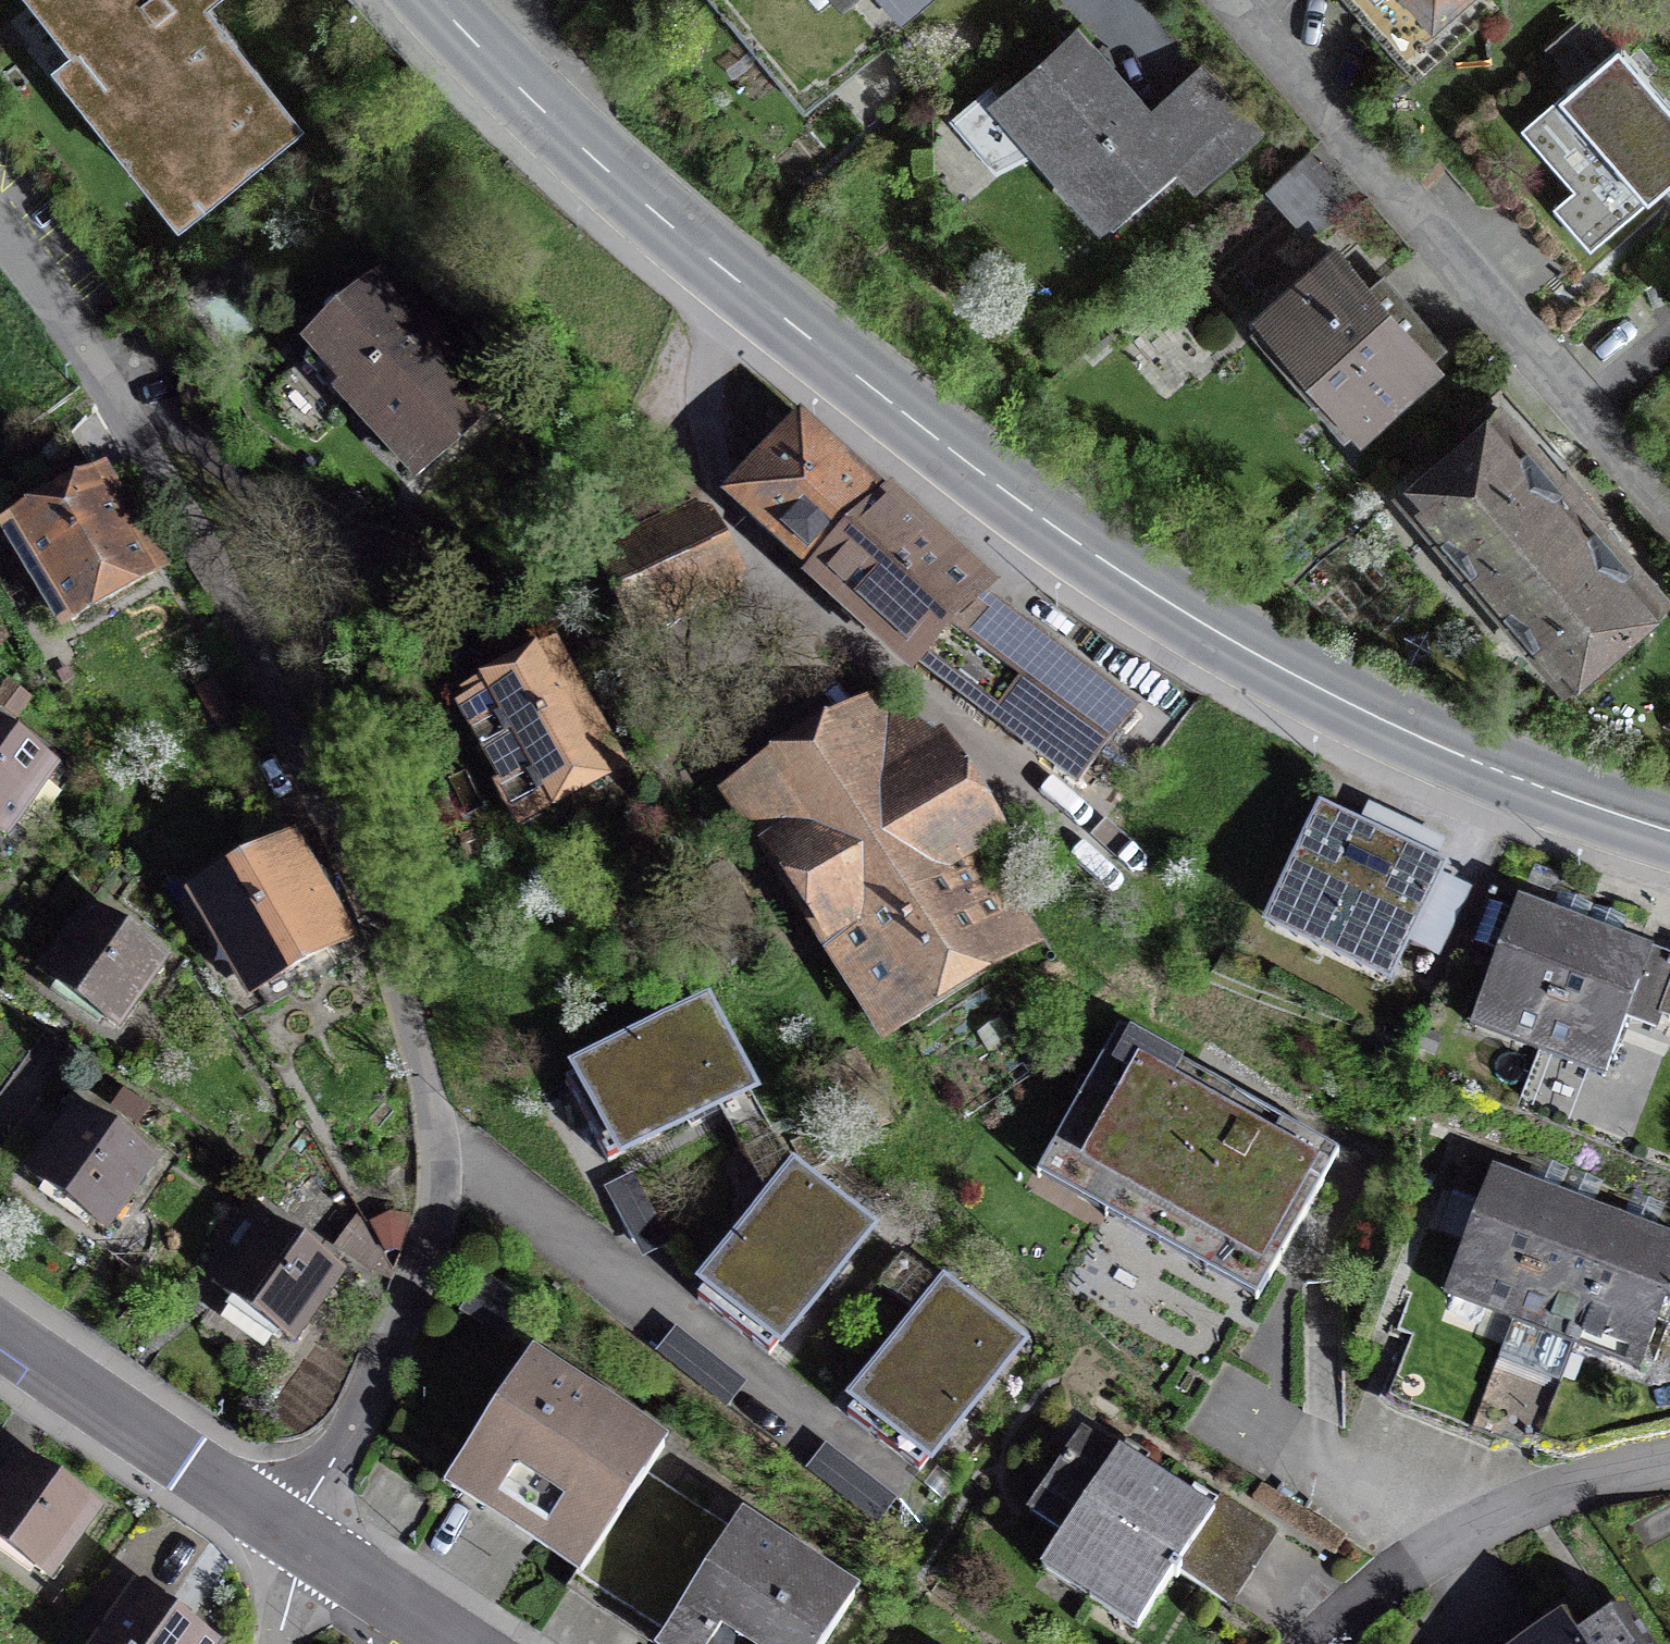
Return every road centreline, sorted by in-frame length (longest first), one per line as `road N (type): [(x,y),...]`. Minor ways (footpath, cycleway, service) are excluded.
road 1 (secondary): [(433,0),(638,209),(1200,642),(1542,788),(1669,827)]
road 2 (residential): [(0,186),(175,484),(343,845),(435,1113),(436,1214),(365,1408),(303,1541)]
road 3 (residential): [(1254,0),(1669,496)]
road 4 (residential): [(1669,1460),(1494,1518),(1377,1586),(1311,1643)]
road 5 (residential): [(303,1541),(0,1320)]
road 6 (residential): [(462,1643),(303,1541)]

